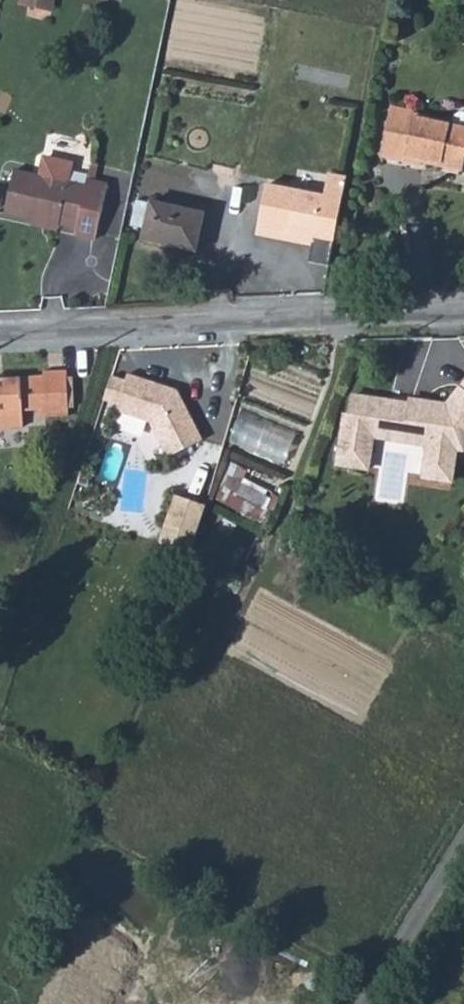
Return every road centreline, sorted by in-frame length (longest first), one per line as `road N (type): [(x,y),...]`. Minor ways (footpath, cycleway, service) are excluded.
road 1 (unclassified): [(0,331),(463,313)]
road 2 (unclassified): [(362,1003),(463,839)]

